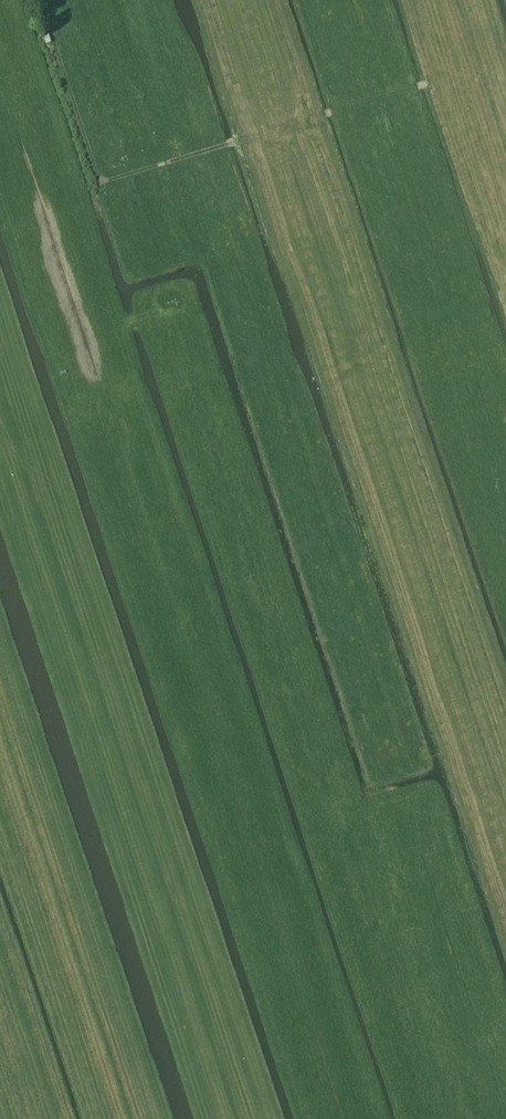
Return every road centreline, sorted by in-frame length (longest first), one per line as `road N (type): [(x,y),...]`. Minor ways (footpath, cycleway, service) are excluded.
road 1 (track): [(433,84),(102,179),(43,0)]

